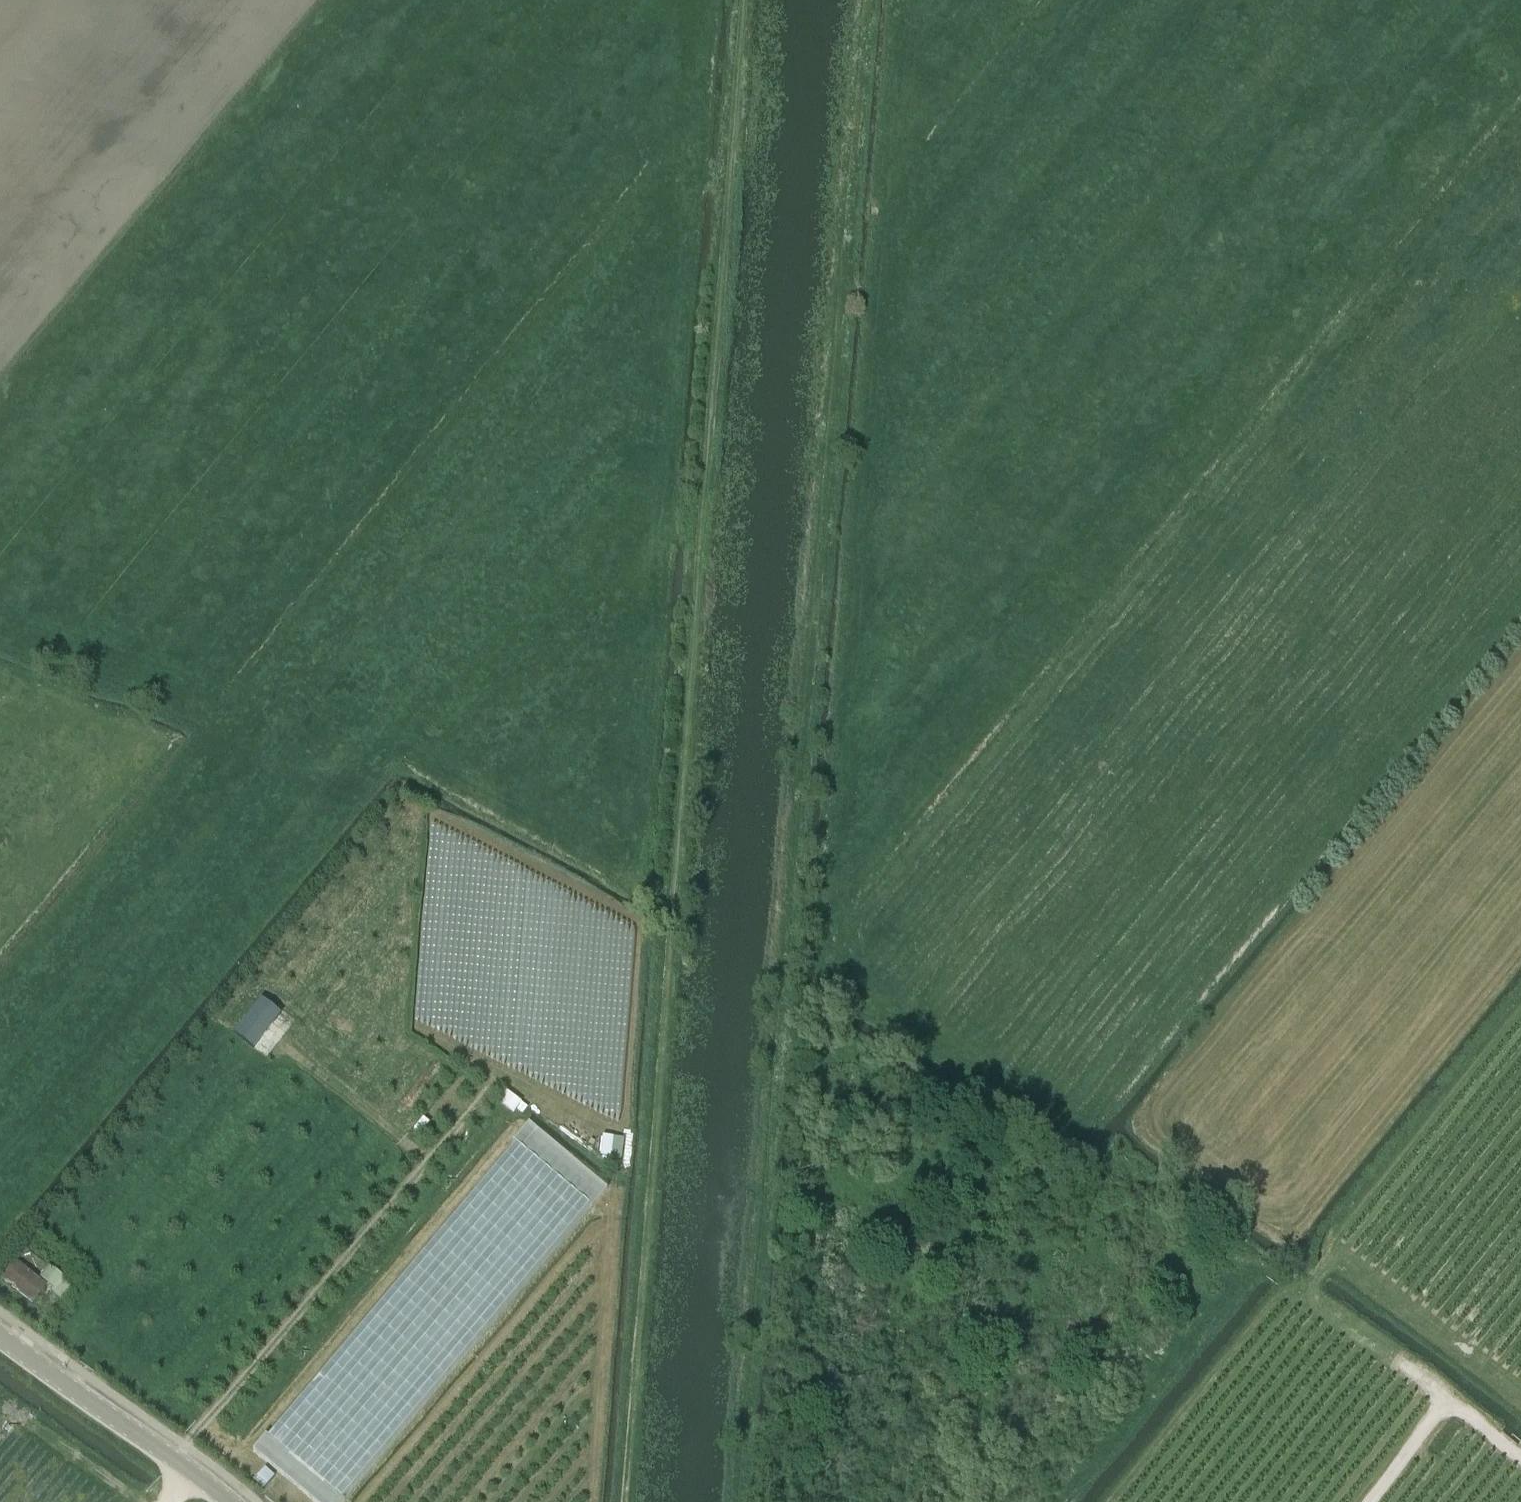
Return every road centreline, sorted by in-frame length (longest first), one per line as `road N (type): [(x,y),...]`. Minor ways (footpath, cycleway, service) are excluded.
road 1 (track): [(760,1238),(865,0)]
road 2 (tertiary): [(225,1501),(0,1335)]

